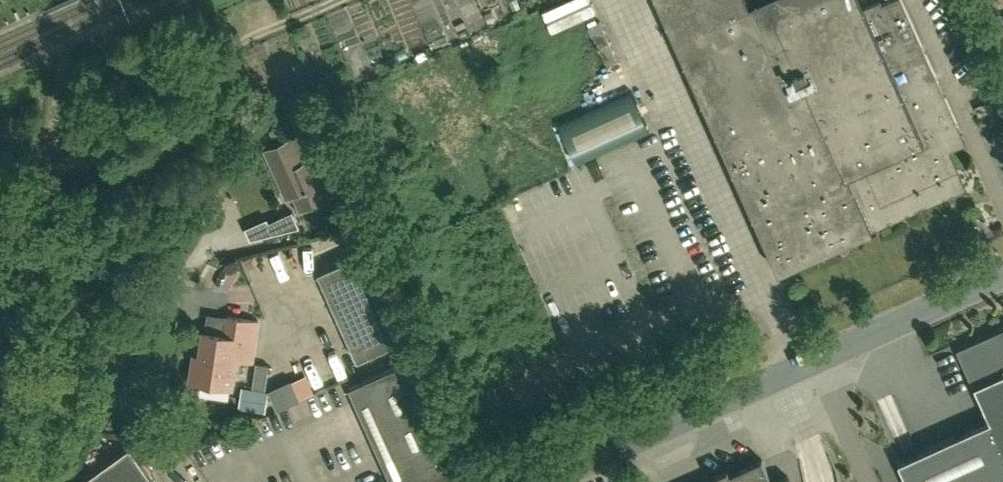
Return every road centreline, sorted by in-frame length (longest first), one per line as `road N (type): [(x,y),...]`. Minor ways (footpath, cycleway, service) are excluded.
road 1 (tertiary): [(546,481),(1002,278)]
road 2 (unclassified): [(0,456),(73,0)]
road 3 (track): [(49,163),(117,160),(162,142),(192,122),(236,49),(338,0)]
road 4 (unclassified): [(58,481),(149,321),(179,305),(226,305)]

